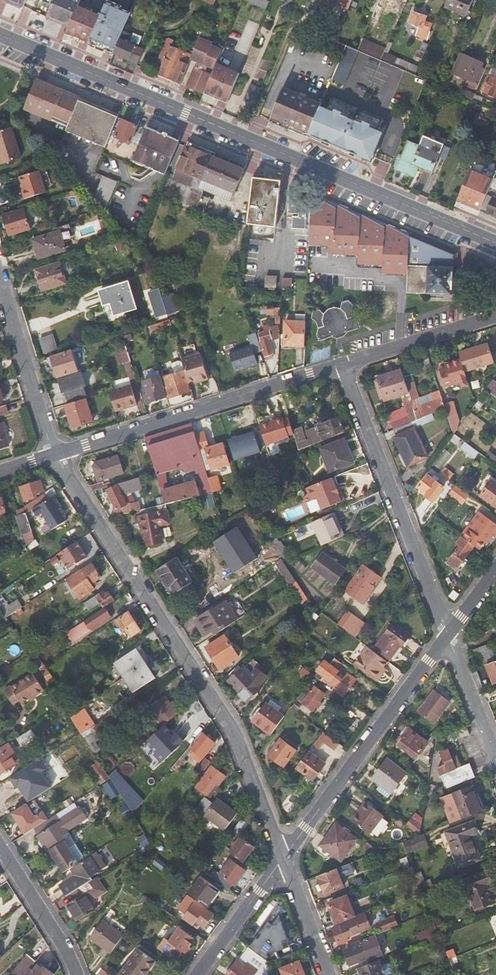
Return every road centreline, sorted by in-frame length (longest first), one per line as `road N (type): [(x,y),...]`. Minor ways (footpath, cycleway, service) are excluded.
road 1 (tertiary): [(0,35),(495,243)]
road 2 (residential): [(56,454),(229,722),(283,856)]
road 3 (residential): [(56,454),(343,364)]
road 4 (residential): [(343,364),(448,635)]
road 5 (residential): [(448,635),(283,856)]
road 6 (residential): [(0,277),(56,454)]
road 7 (residential): [(343,364),(495,317)]
road 8 (residential): [(79,974),(0,844)]
road 9 (residential): [(283,856),(195,974)]
road 10 (residential): [(448,635),(495,757)]
road 11 (residential): [(283,856),(330,974)]

